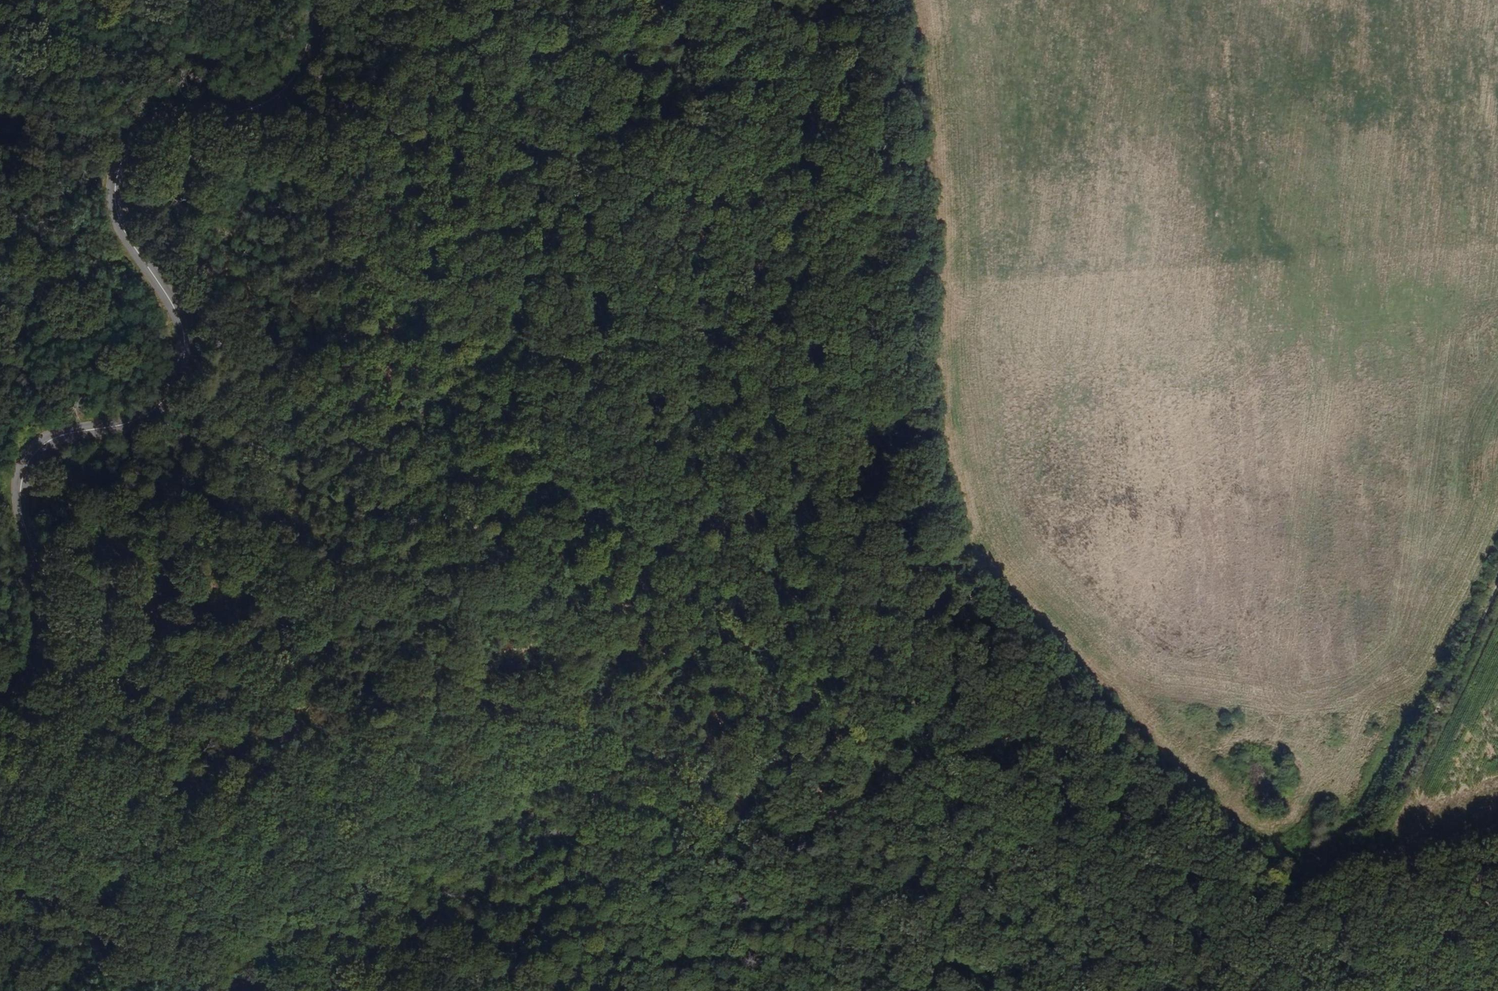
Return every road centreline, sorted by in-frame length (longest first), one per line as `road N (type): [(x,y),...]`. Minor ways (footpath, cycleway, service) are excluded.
road 1 (track): [(1260,960),(1263,895),(1107,850),(864,745),(786,699),(649,587),(447,496),(429,449),(435,360),(454,288),(503,200),(521,0)]
road 2 (tertiary): [(311,0),(304,45),(279,92),(244,110),(146,121),(126,138),(112,181),(115,221),(169,302),(182,355),(159,402),(122,424),(45,440),(23,463),(16,513),(36,570),(39,635),(29,664),(0,697)]
road 3 (track): [(1339,914),(1497,606)]
road 4 (track): [(1339,914),(1497,903)]
road 5 (track): [(1134,990),(1177,972),(1260,960)]

